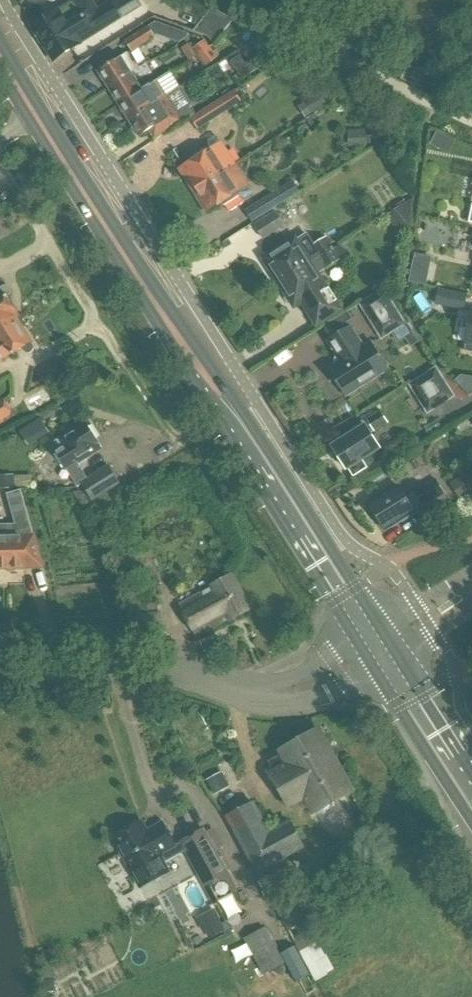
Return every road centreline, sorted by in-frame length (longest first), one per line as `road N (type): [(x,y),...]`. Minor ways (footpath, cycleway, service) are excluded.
road 1 (primary): [(372,634),(0,53)]
road 2 (unclassified): [(0,668),(159,670),(235,688)]
road 3 (residential): [(235,688),(302,703),(389,660)]
road 4 (primary): [(471,790),(389,660)]
road 5 (residential): [(372,634),(305,673),(235,688)]

